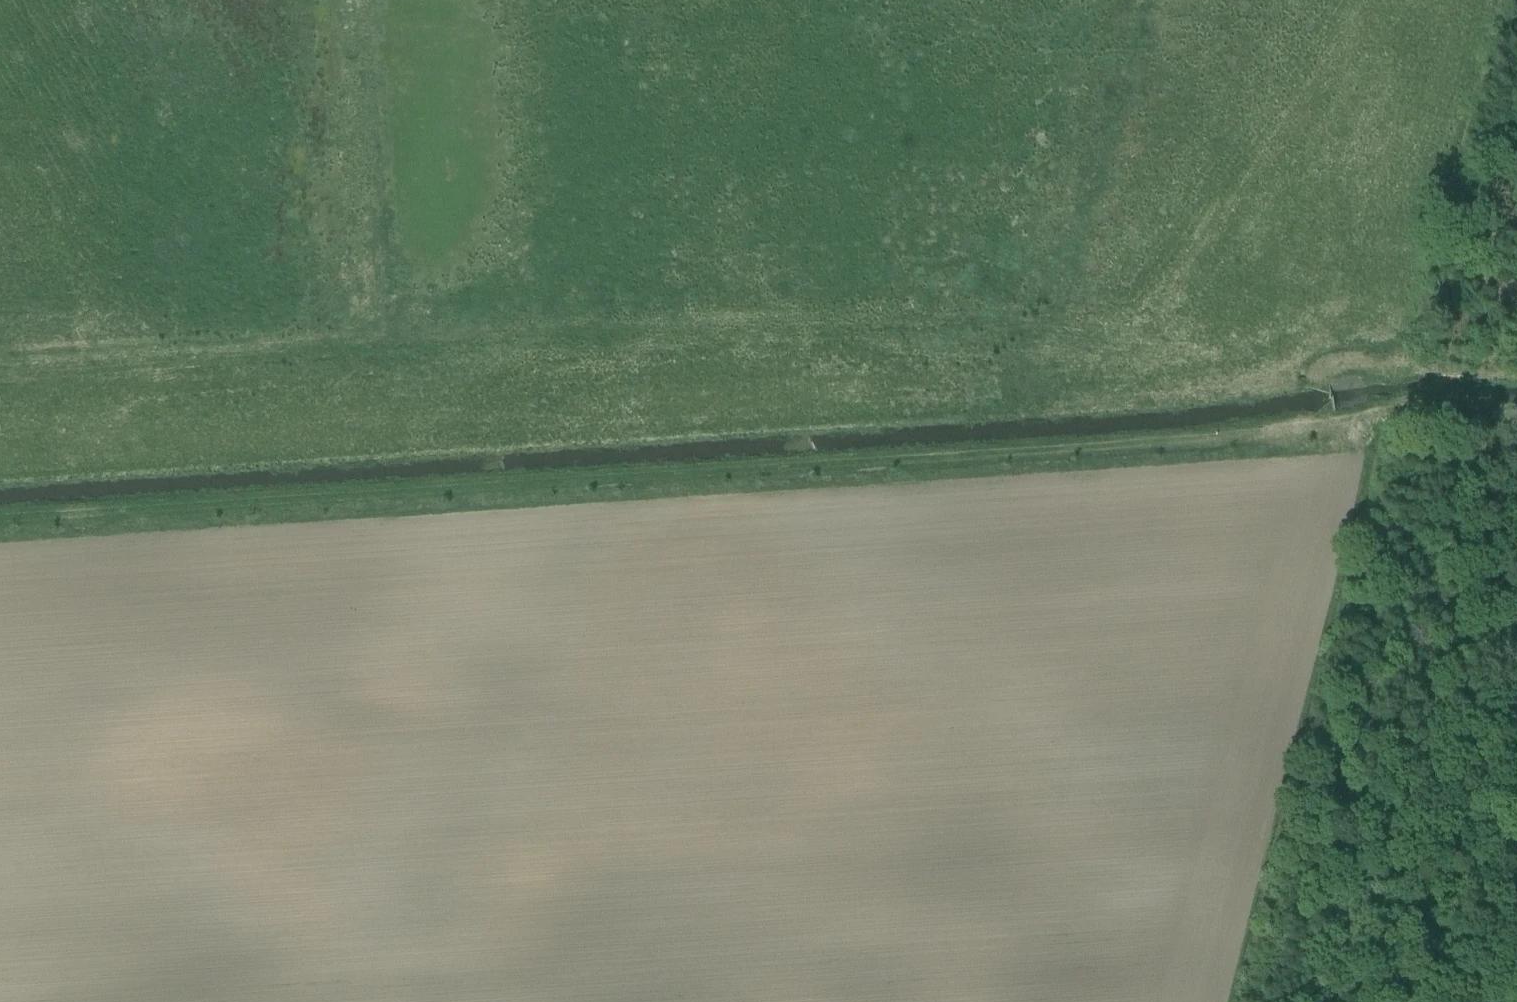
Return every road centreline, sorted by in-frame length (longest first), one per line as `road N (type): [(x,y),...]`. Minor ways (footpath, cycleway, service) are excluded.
road 1 (track): [(1516,416),(1402,415),(0,517)]
road 2 (track): [(1516,876),(1481,1001)]

